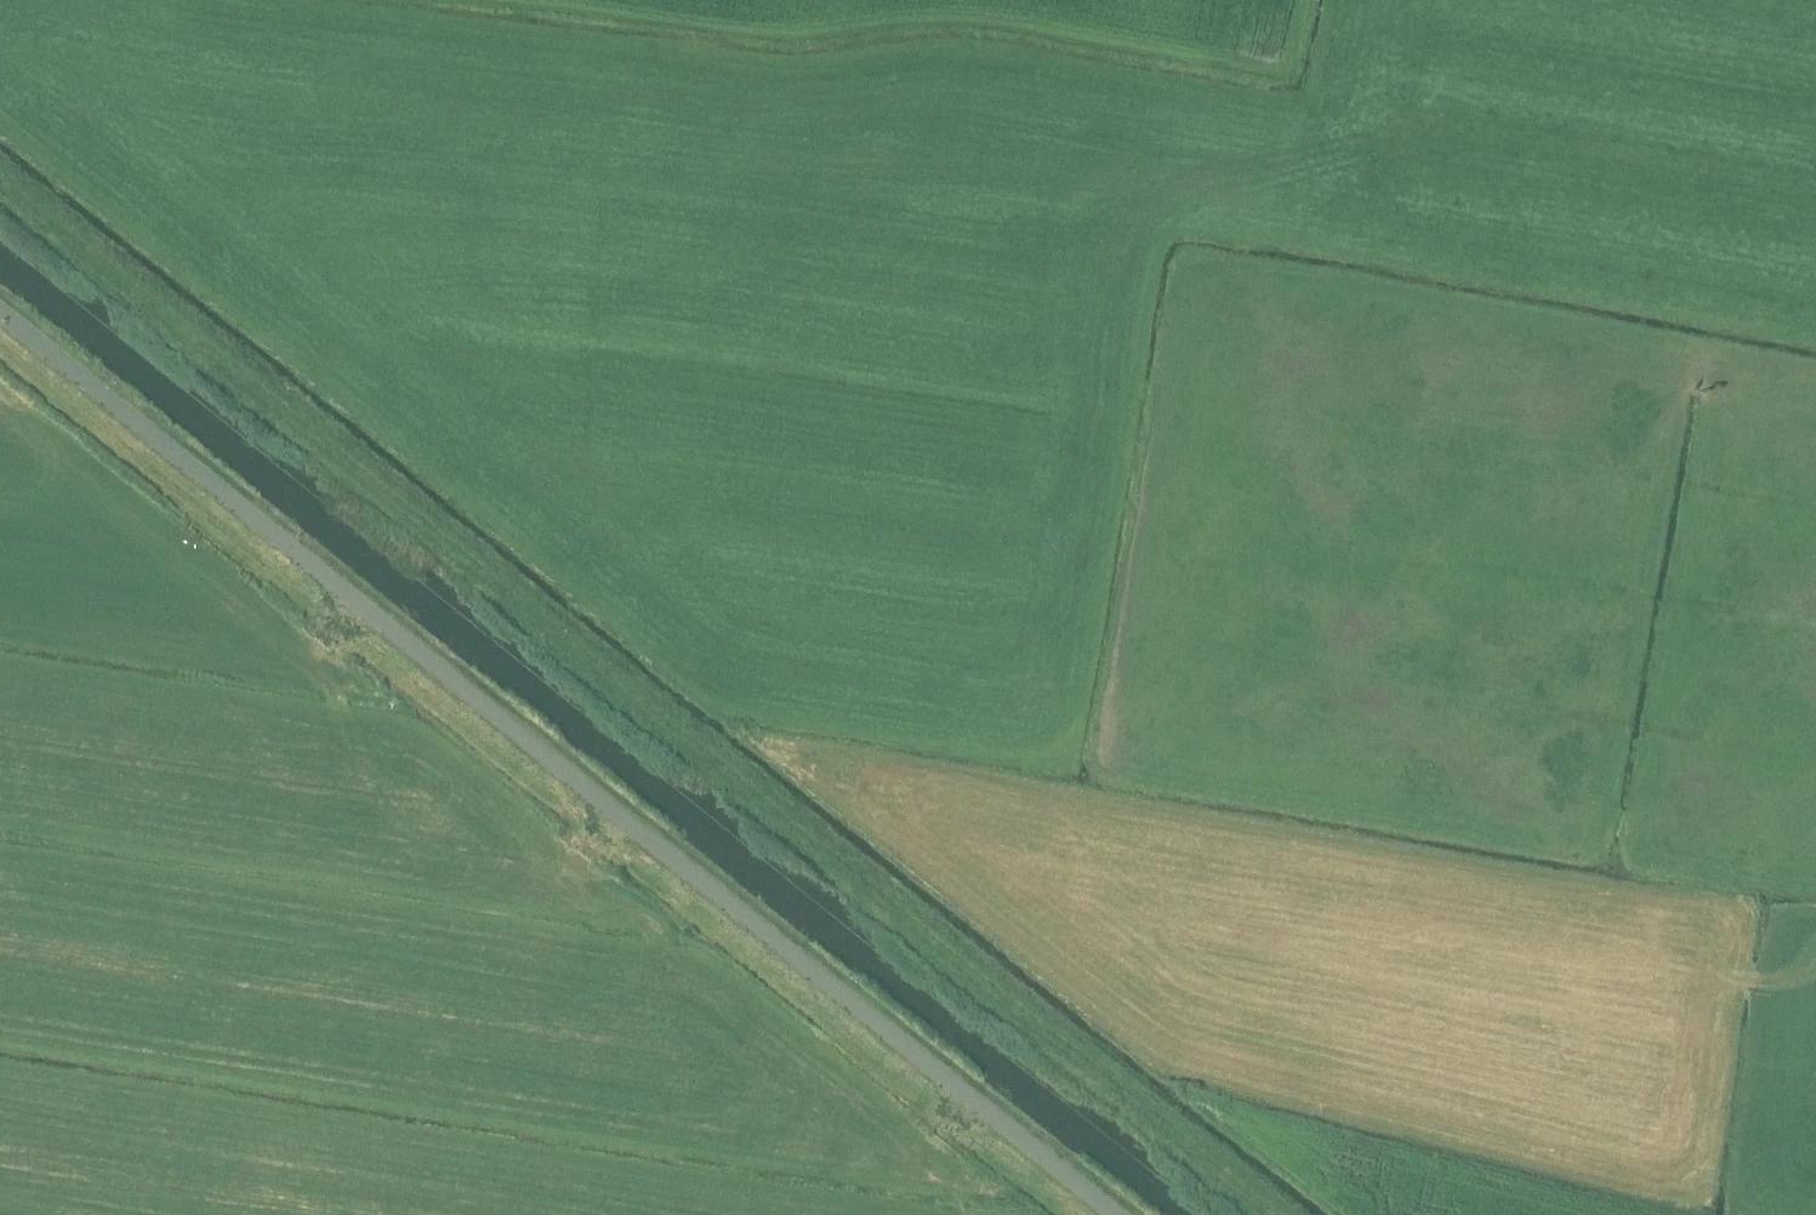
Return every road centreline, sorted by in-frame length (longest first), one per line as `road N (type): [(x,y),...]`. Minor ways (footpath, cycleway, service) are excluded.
road 1 (unclassified): [(1122,1214),(373,614)]

